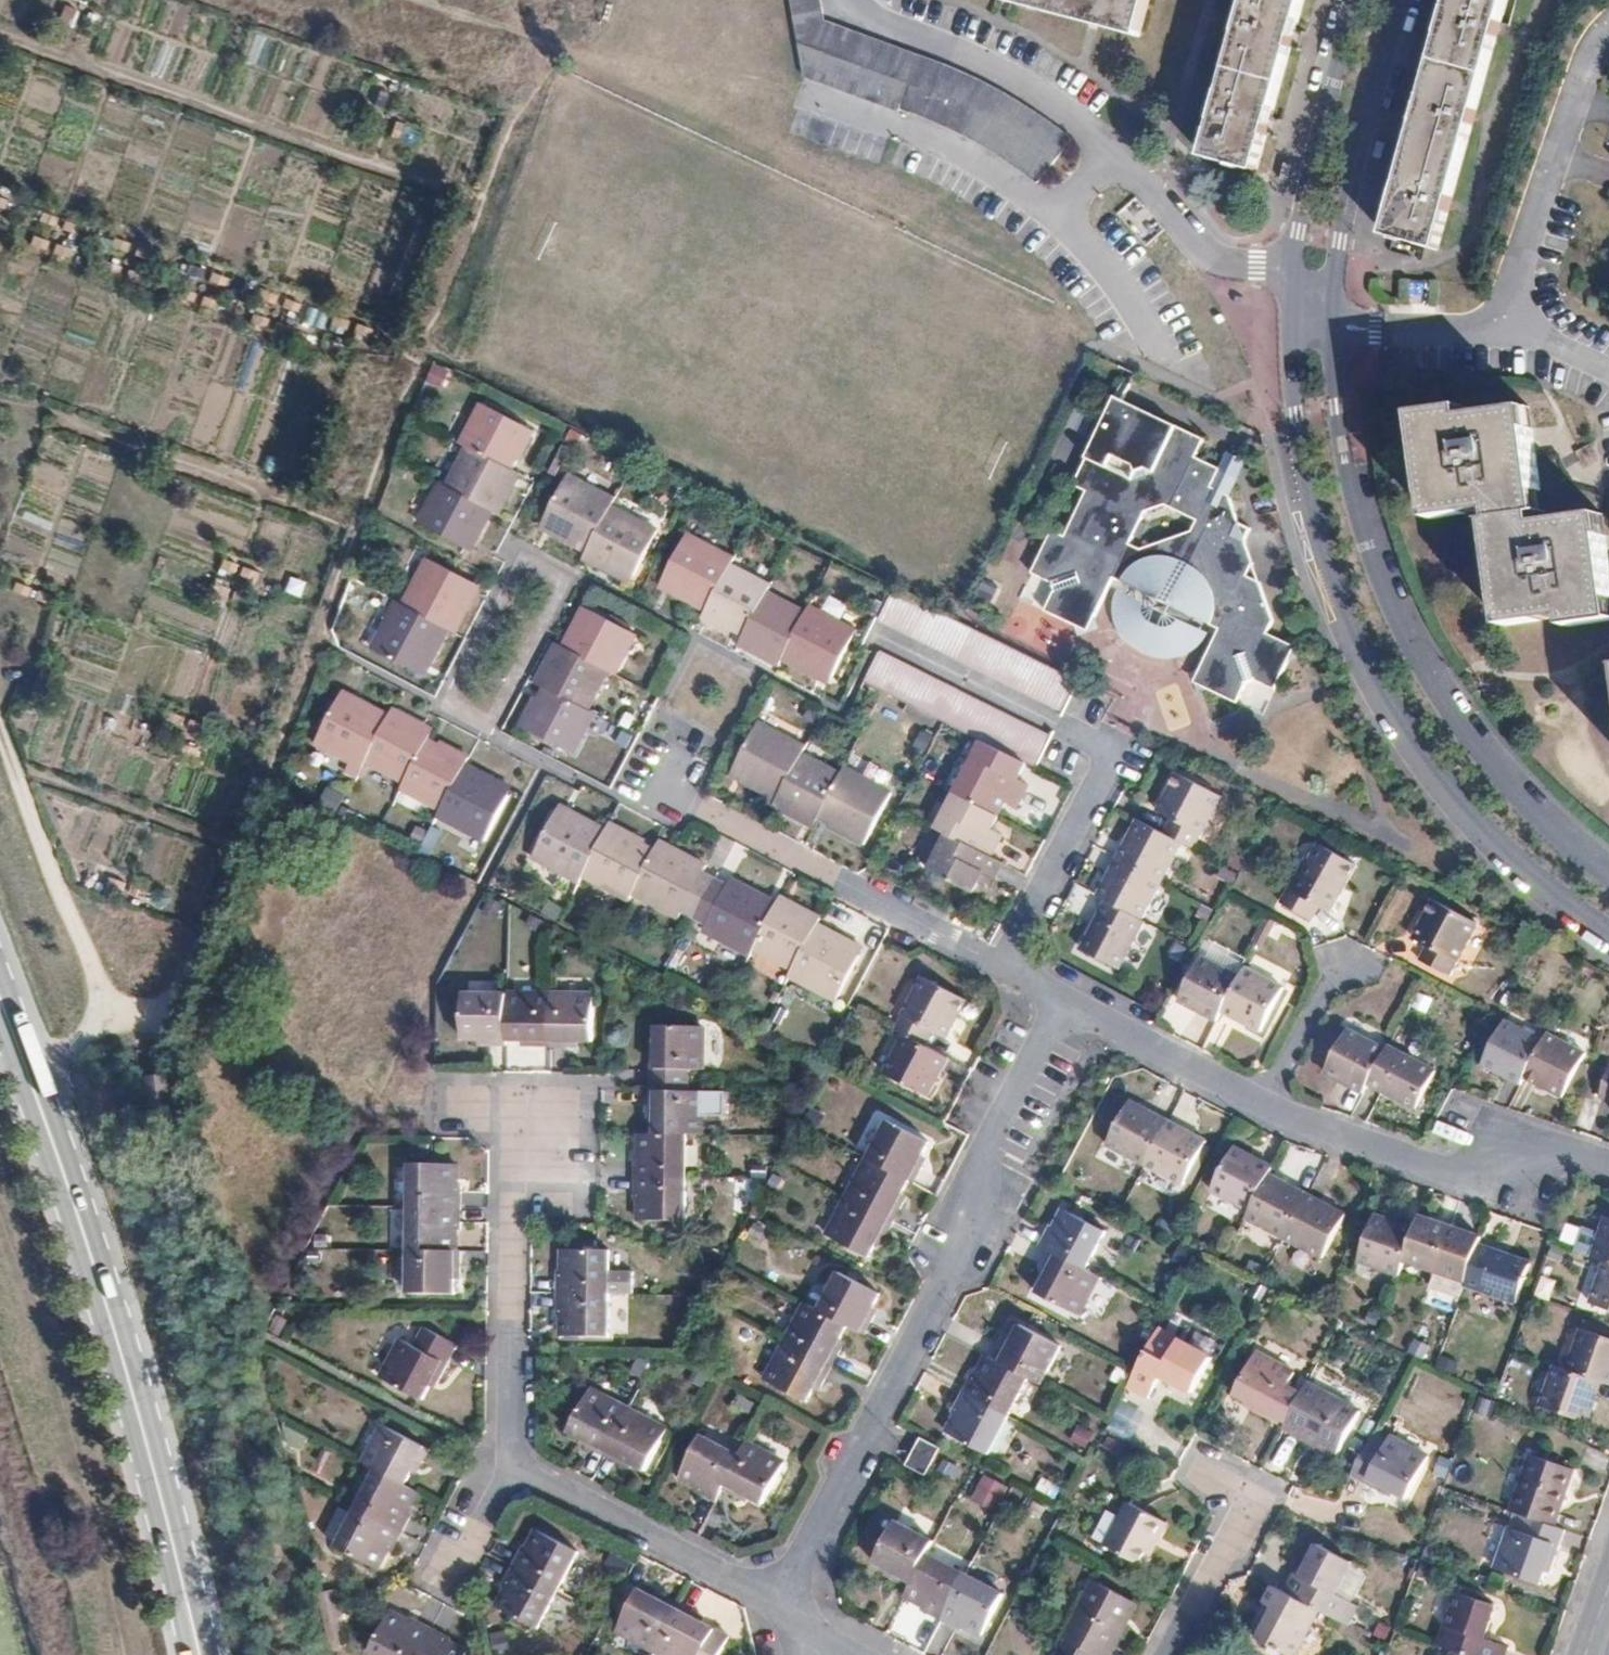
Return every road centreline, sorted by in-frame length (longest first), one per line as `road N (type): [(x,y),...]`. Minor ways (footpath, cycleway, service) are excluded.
road 1 (tertiary): [(1357,0),(1291,276),(1310,490),(1363,669),(1393,719),(1471,824),(1527,883),(1608,941)]
road 2 (tertiary): [(1608,882),(1513,801),(1433,697),(1373,566),(1344,475),(1326,284),(1399,0)]
road 3 (primary): [(200,1654),(164,1495),(0,1003)]
road 4 (residential): [(776,1600),(936,1295),(986,1153),(1064,1004)]
road 5 (primary): [(0,1113),(119,1424),(194,1654)]
road 6 (residential): [(1002,968),(660,787),(690,728)]
road 7 (primary): [(135,1343),(94,1157),(0,913)]
road 8 (residential): [(1267,1107),(1477,1174),(1539,1145),(1608,1167)]
road 9 (primary): [(135,1343),(0,1017)]
road 10 (residential): [(539,1124),(512,1214),(512,1470)]
road 11 (primary): [(222,1654),(183,1489),(135,1343)]
road 12 (residential): [(776,1600),(512,1470)]
road 13 (residential): [(1111,740),(1002,968)]
road 14 (residential): [(1064,1004),(1267,1107)]
road 15 (residential): [(1170,1654),(1252,1501)]
road 16 (residential): [(1267,1107),(1349,957)]
road 17 (residential): [(512,1470),(446,1571)]

